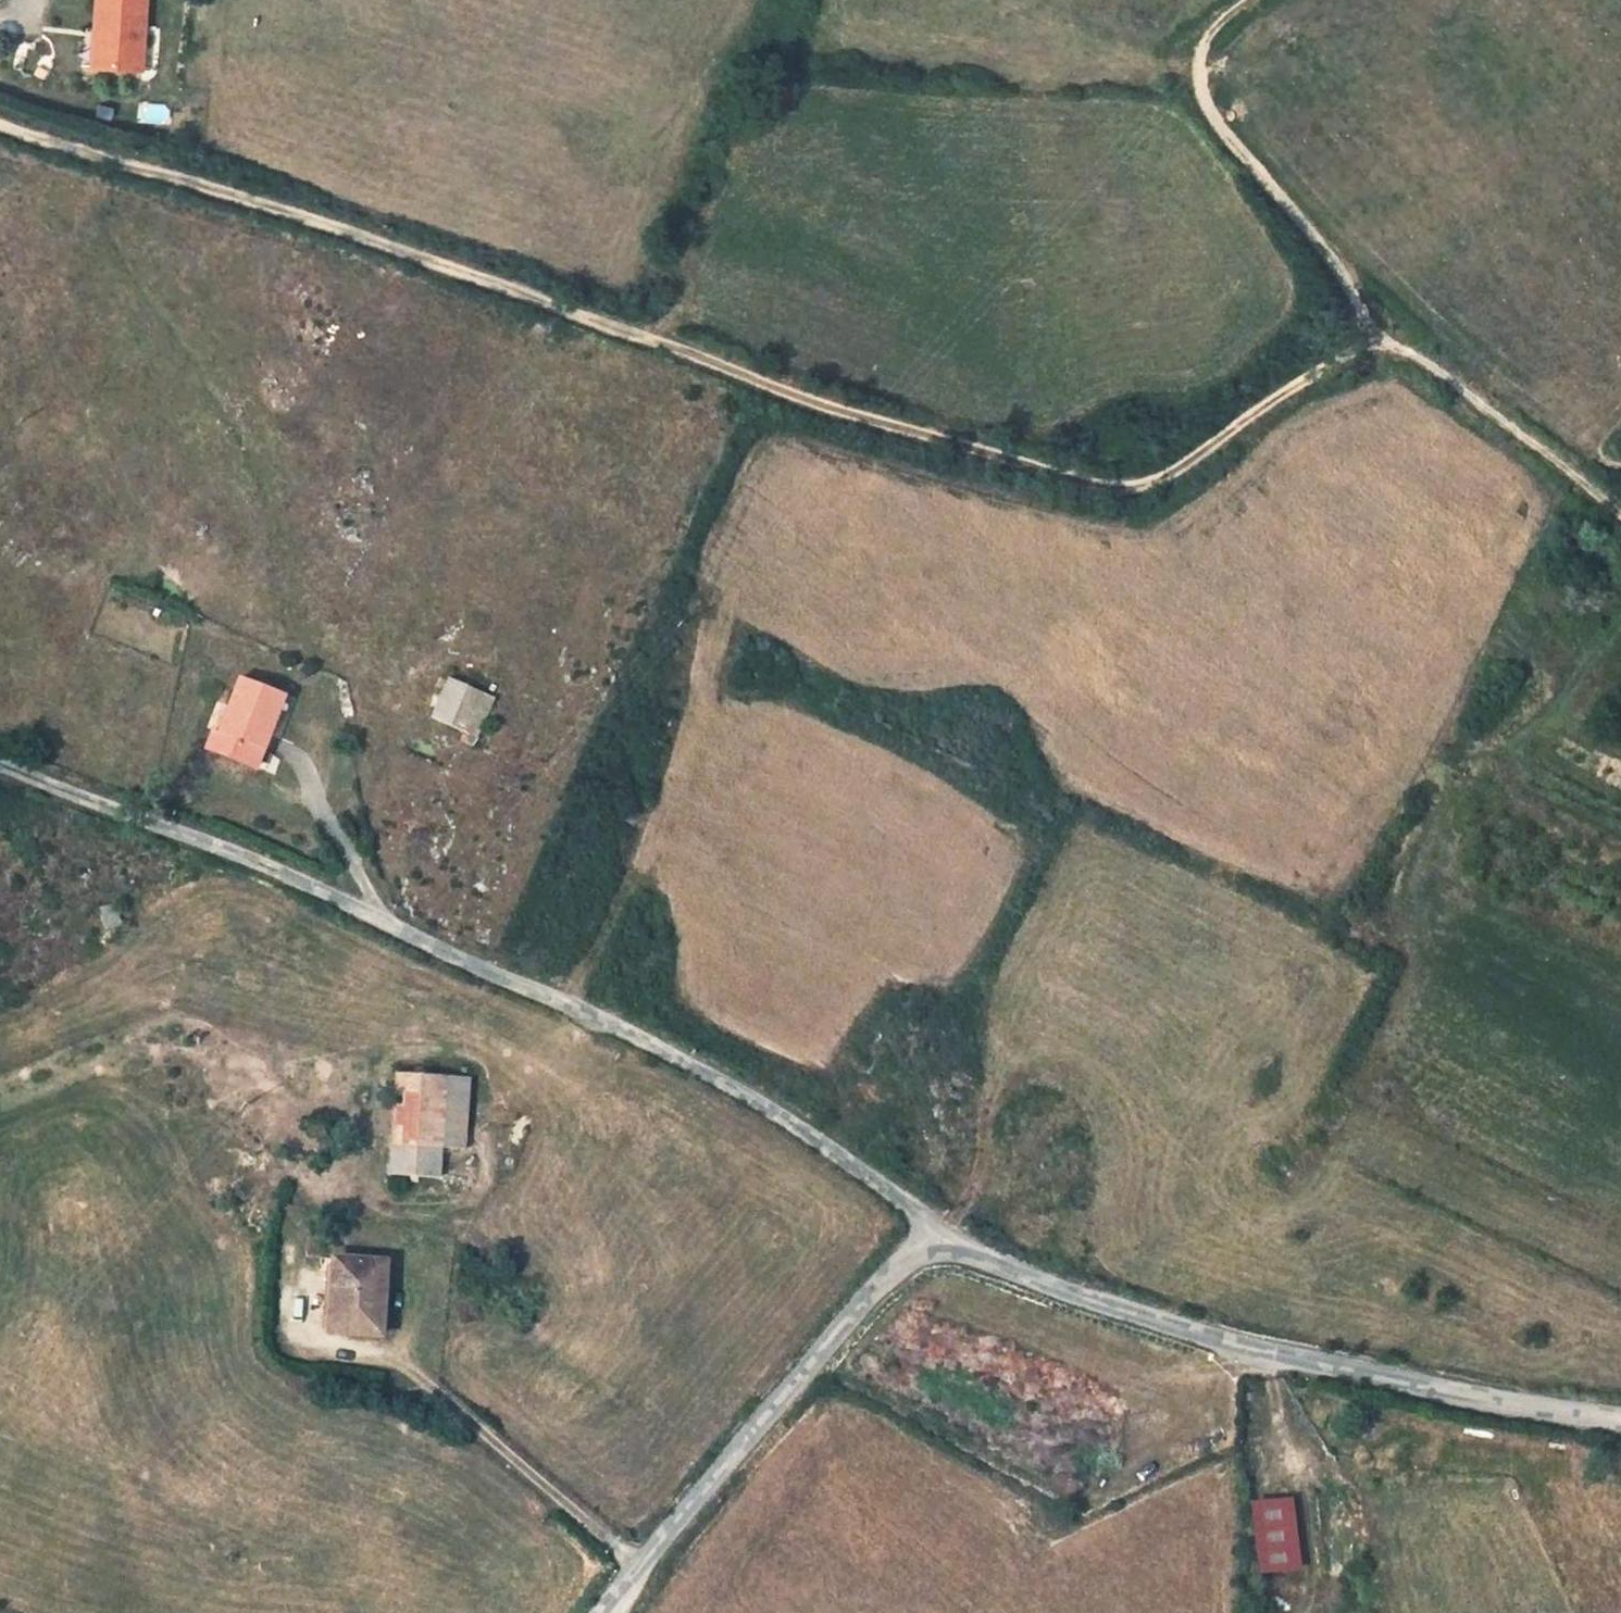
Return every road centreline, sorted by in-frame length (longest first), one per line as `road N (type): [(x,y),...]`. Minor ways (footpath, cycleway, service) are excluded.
road 1 (track): [(0,120),(344,227),(781,389),(1004,459),(1104,480),(1168,470),(1246,412),(1356,349)]
road 2 (unclassified): [(937,1248),(913,1213),(783,1118),(609,1023),(267,867),(0,766)]
road 3 (unclassified): [(1620,1422),(1265,1358),(937,1248)]
road 4 (unclassified): [(937,1248),(897,1266),(600,1612)]
road 5 (track): [(1243,0),(1216,19),(1195,60),(1205,104),(1359,299),(1356,349)]
road 6 (track): [(1356,349),(1402,350),(1620,524)]

